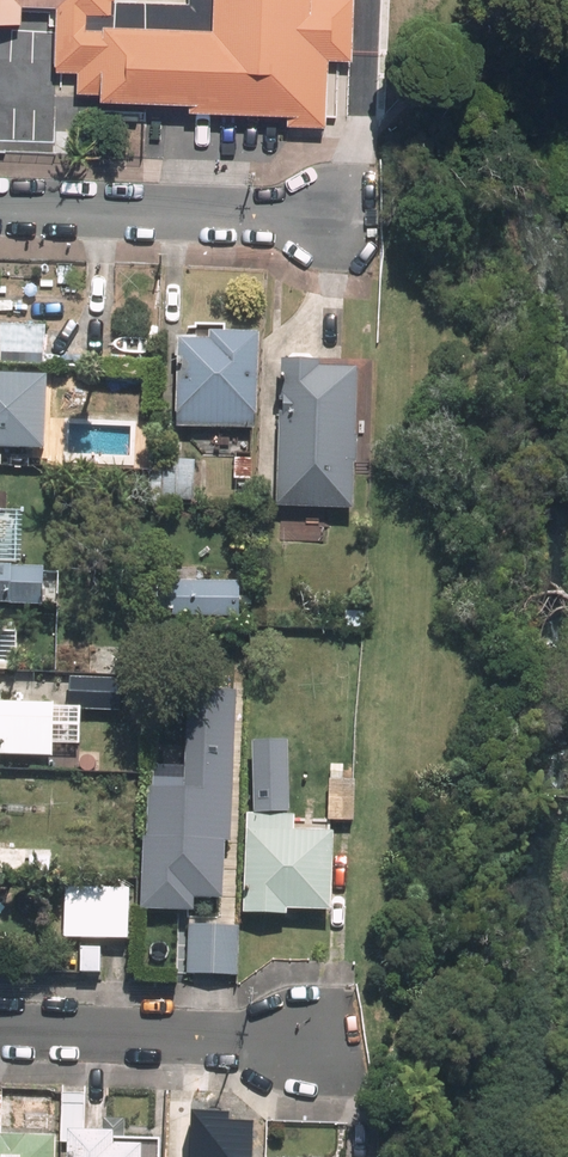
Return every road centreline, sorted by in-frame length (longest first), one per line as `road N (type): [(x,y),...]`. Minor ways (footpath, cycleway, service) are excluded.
road 1 (residential): [(351,1044),(0,1028)]
road 2 (residential): [(0,207),(336,219)]

